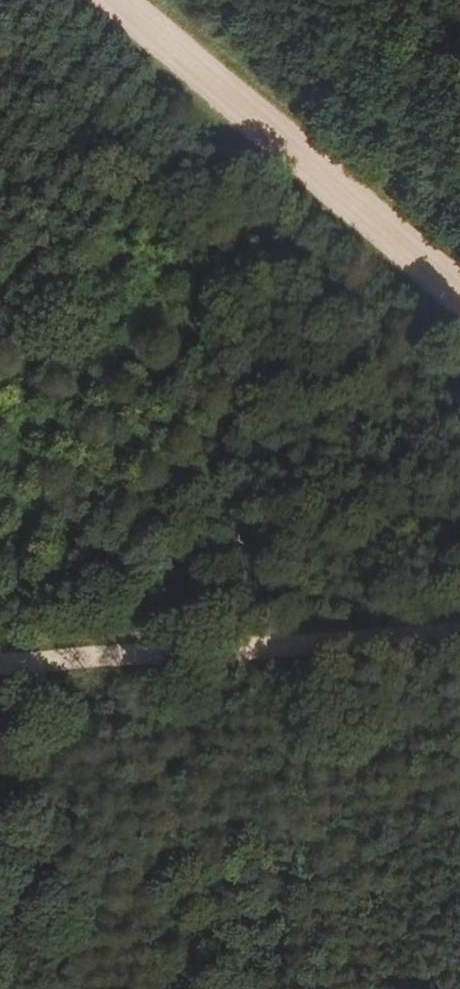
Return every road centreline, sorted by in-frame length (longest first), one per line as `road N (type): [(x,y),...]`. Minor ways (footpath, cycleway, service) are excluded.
road 1 (track): [(459,633),(0,665)]
road 2 (track): [(112,0),(459,298)]

